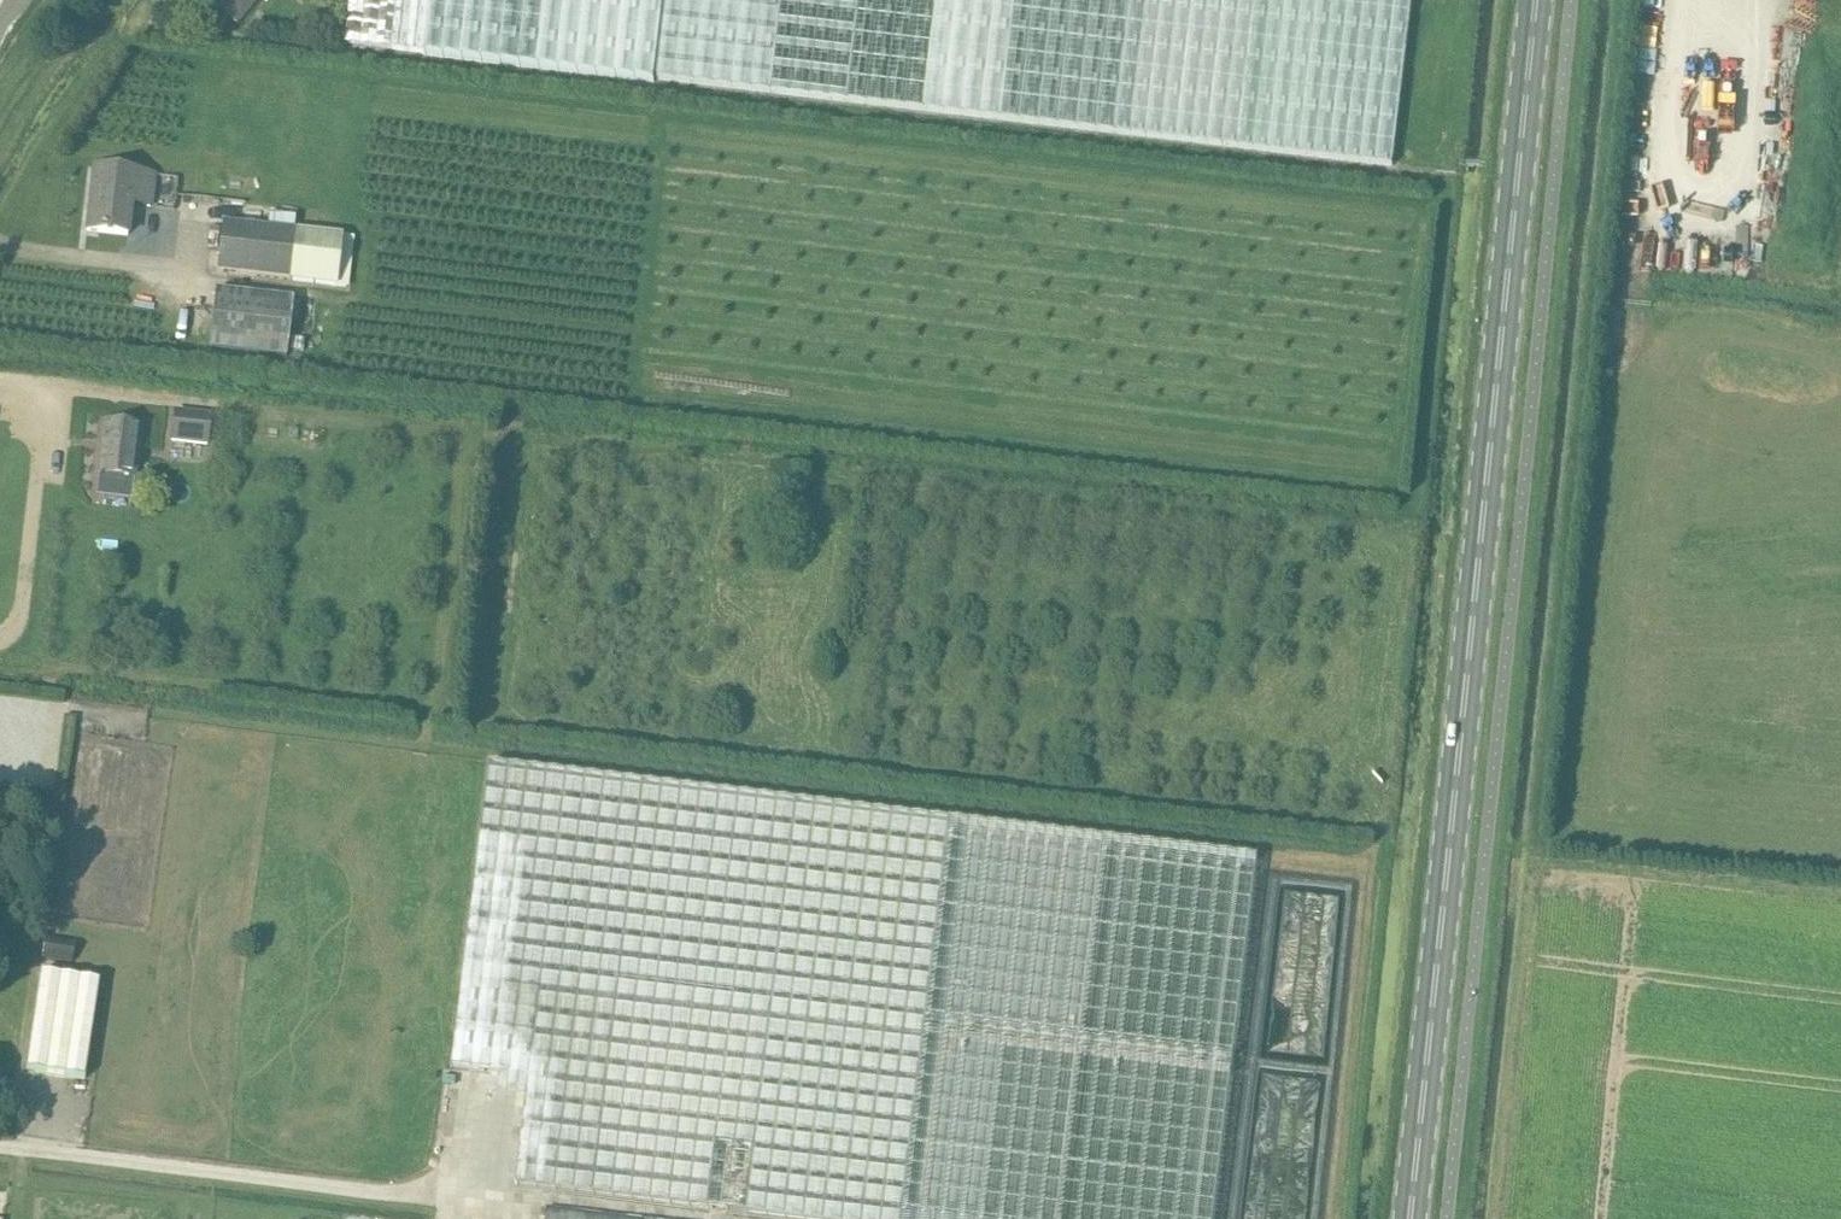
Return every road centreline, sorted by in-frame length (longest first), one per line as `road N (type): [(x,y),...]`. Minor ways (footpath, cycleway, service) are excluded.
road 1 (secondary): [(1405,1218),(1535,0)]

